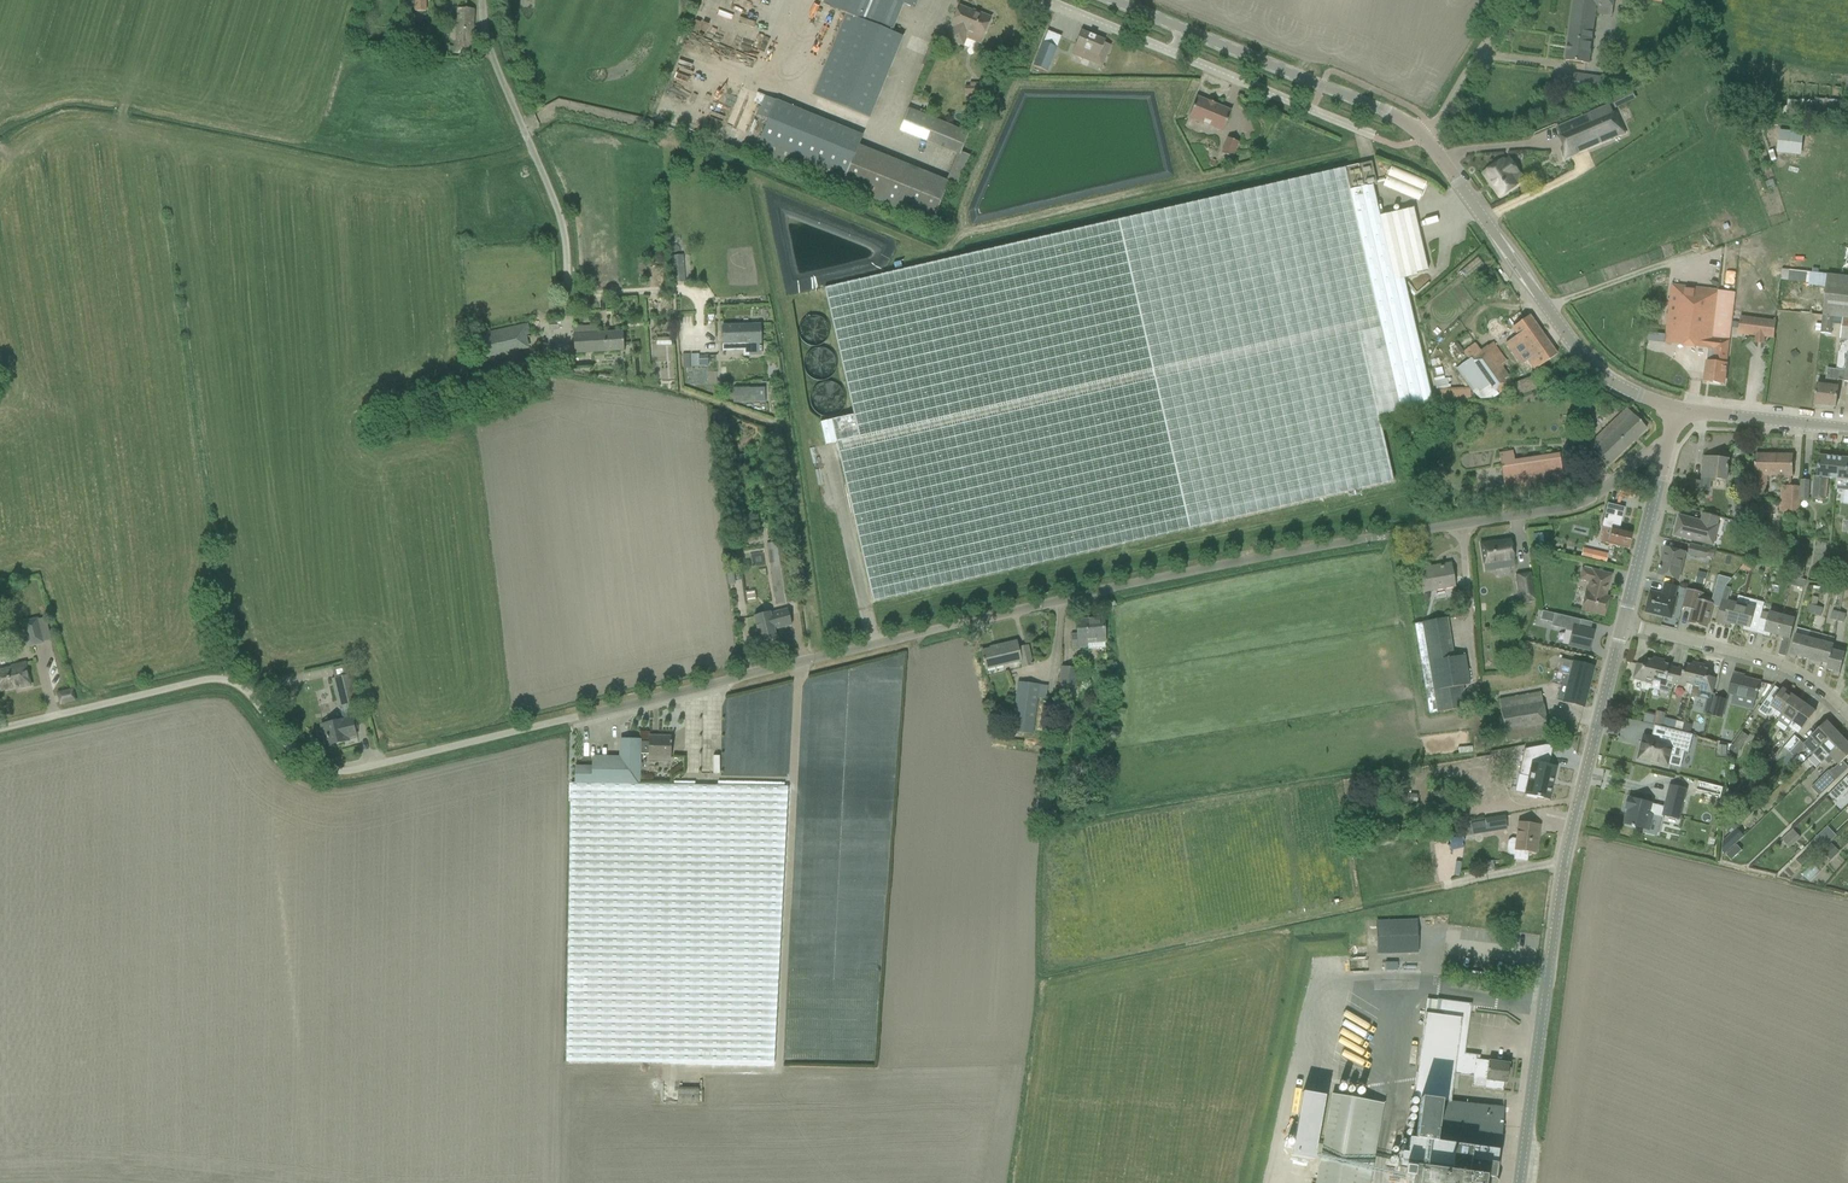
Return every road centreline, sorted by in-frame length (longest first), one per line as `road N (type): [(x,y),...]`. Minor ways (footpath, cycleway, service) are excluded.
road 1 (unclassified): [(0,727),(198,679),(241,682),(296,752),(324,768),(351,766),(1230,564),(1577,506),(1641,456),(1665,458)]
road 2 (unclassified): [(1519,1182),(1563,869),(1623,624)]
road 3 (secondary): [(1679,412),(1608,379),(1585,359),(1426,140)]
road 4 (unclassified): [(567,357),(561,223),(497,72),(481,0)]
road 5 (secondary): [(1426,140),(1389,113),(1111,0)]
road 6 (residential): [(1847,715),(1781,666),(1623,624)]
road 7 (residential): [(1623,624),(1665,458)]
road 8 (secondary): [(1847,430),(1679,412)]
road 9 (unclassified): [(1426,140),(1512,0)]

